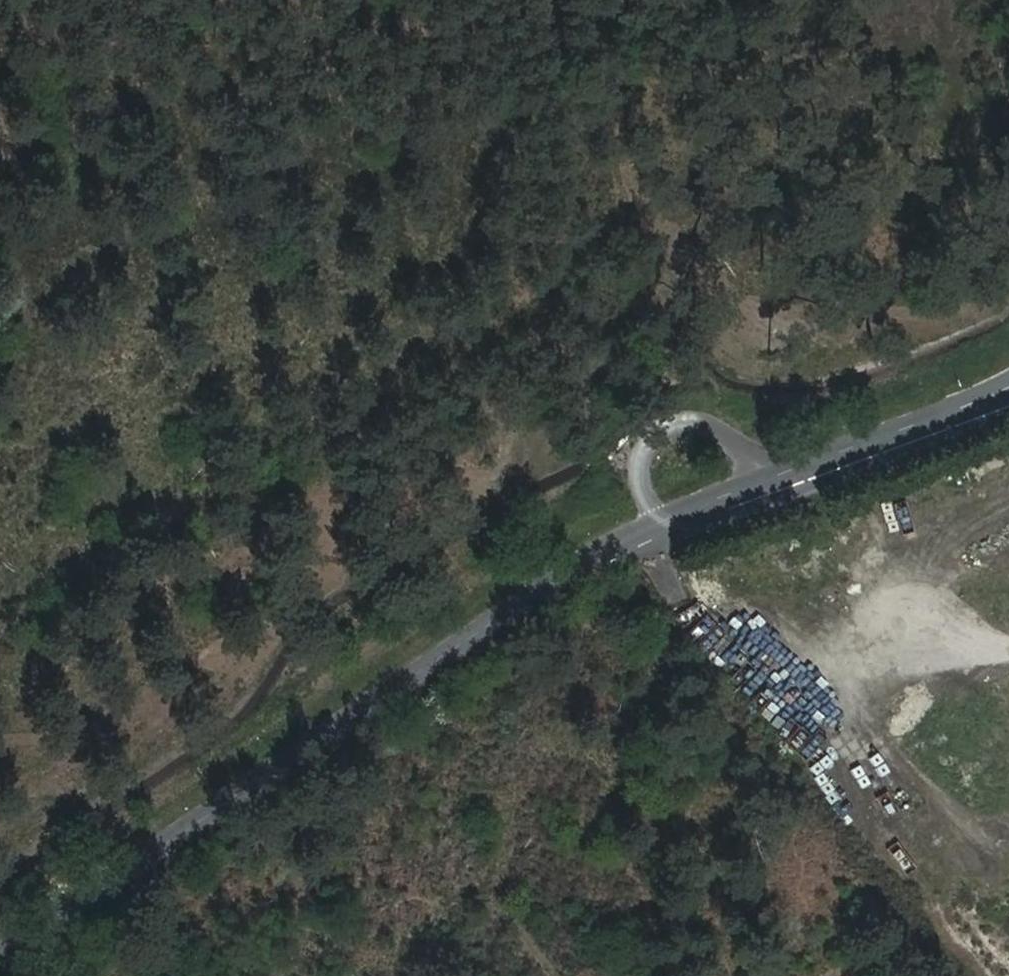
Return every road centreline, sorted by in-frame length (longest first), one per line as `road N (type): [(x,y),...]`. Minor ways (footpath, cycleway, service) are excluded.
road 1 (tertiary): [(640,528),(0,959)]
road 2 (tertiary): [(795,470),(688,419),(626,469),(640,528)]
road 3 (tertiary): [(1008,389),(795,470)]
road 4 (tertiary): [(795,470),(640,528)]

